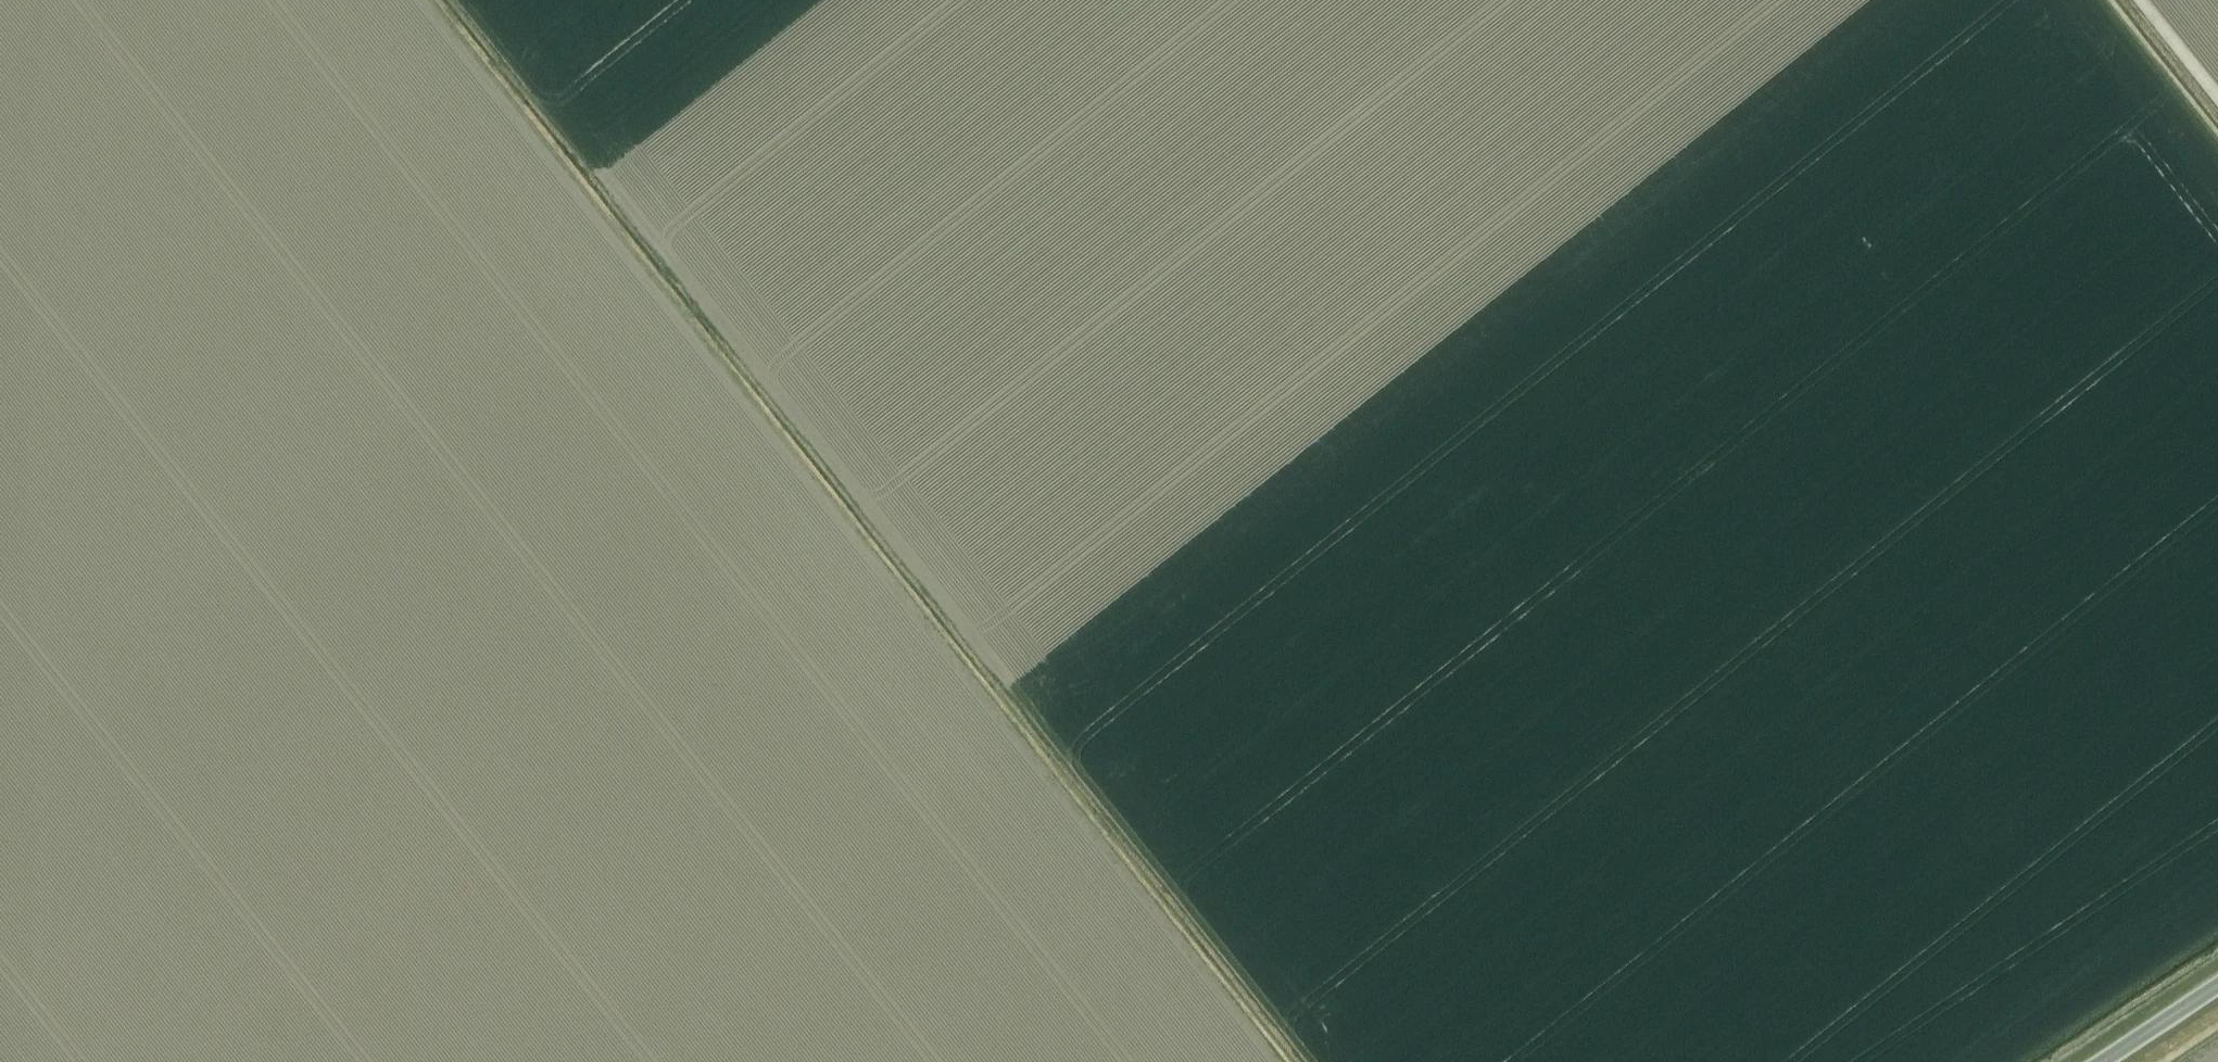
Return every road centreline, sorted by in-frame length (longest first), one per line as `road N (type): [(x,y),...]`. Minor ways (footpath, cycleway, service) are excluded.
road 1 (unclassified): [(2217,984),(2099,1061)]

